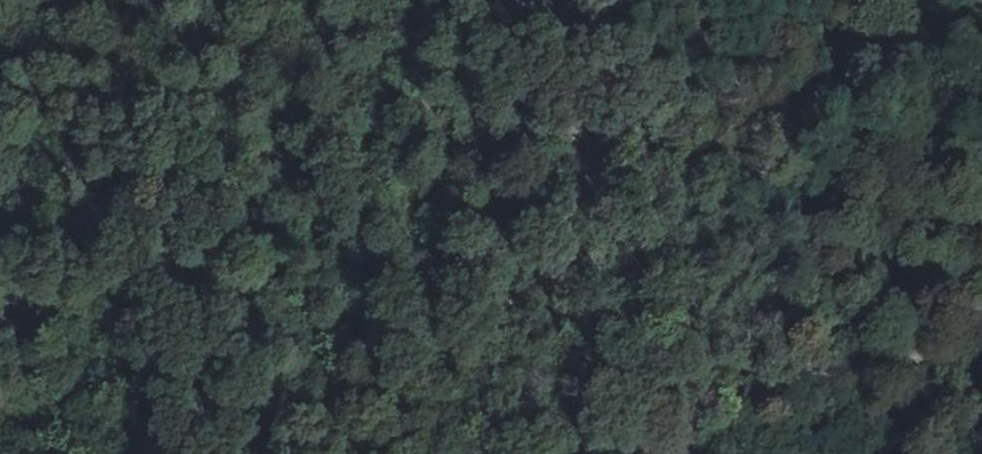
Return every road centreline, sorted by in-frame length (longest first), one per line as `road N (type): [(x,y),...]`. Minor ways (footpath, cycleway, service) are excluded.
road 1 (track): [(262,453),(299,422),(406,377),(580,256)]
road 2 (track): [(511,0),(546,24),(563,71),(568,121),(587,149),(586,227)]
road 3 (track): [(960,0),(961,87),(981,223)]
road 4 (track): [(0,54),(24,27),(58,12),(111,10),(132,0)]

